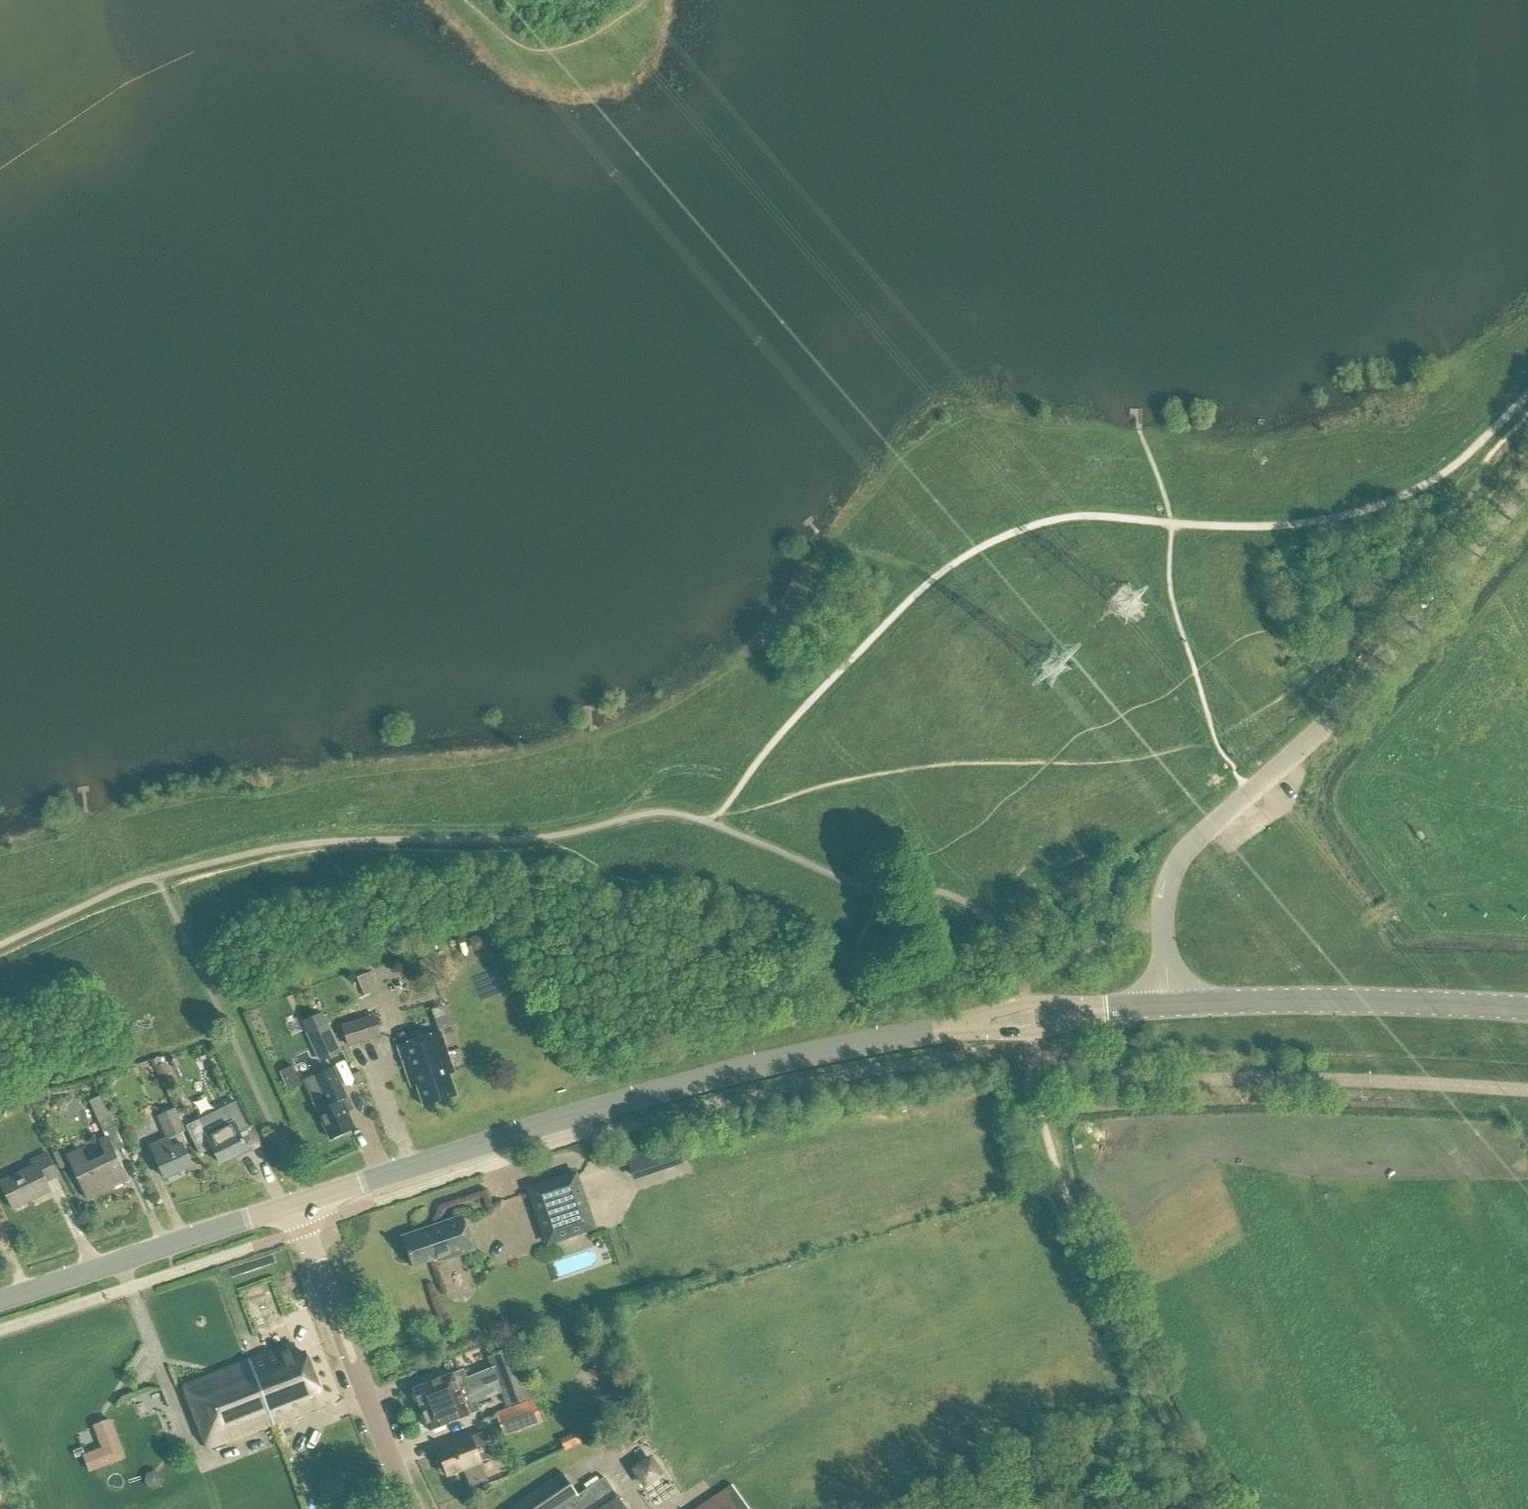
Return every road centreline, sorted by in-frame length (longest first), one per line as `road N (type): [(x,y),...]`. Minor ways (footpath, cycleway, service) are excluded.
road 1 (unclassified): [(1527,485),(1366,679),(1174,866),(1162,904),(1170,1003)]
road 2 (tertiary): [(932,1031),(781,1060),(567,1118),(297,1205)]
road 3 (tertiary): [(1527,1010),(1170,1003)]
road 4 (unclassified): [(412,1508),(297,1205)]
road 5 (tertiary): [(0,1301),(297,1205)]
road 6 (tertiary): [(932,1031),(1029,1037),(1102,1008)]
road 7 (tertiary): [(1102,1008),(1026,1003),(932,1031)]

